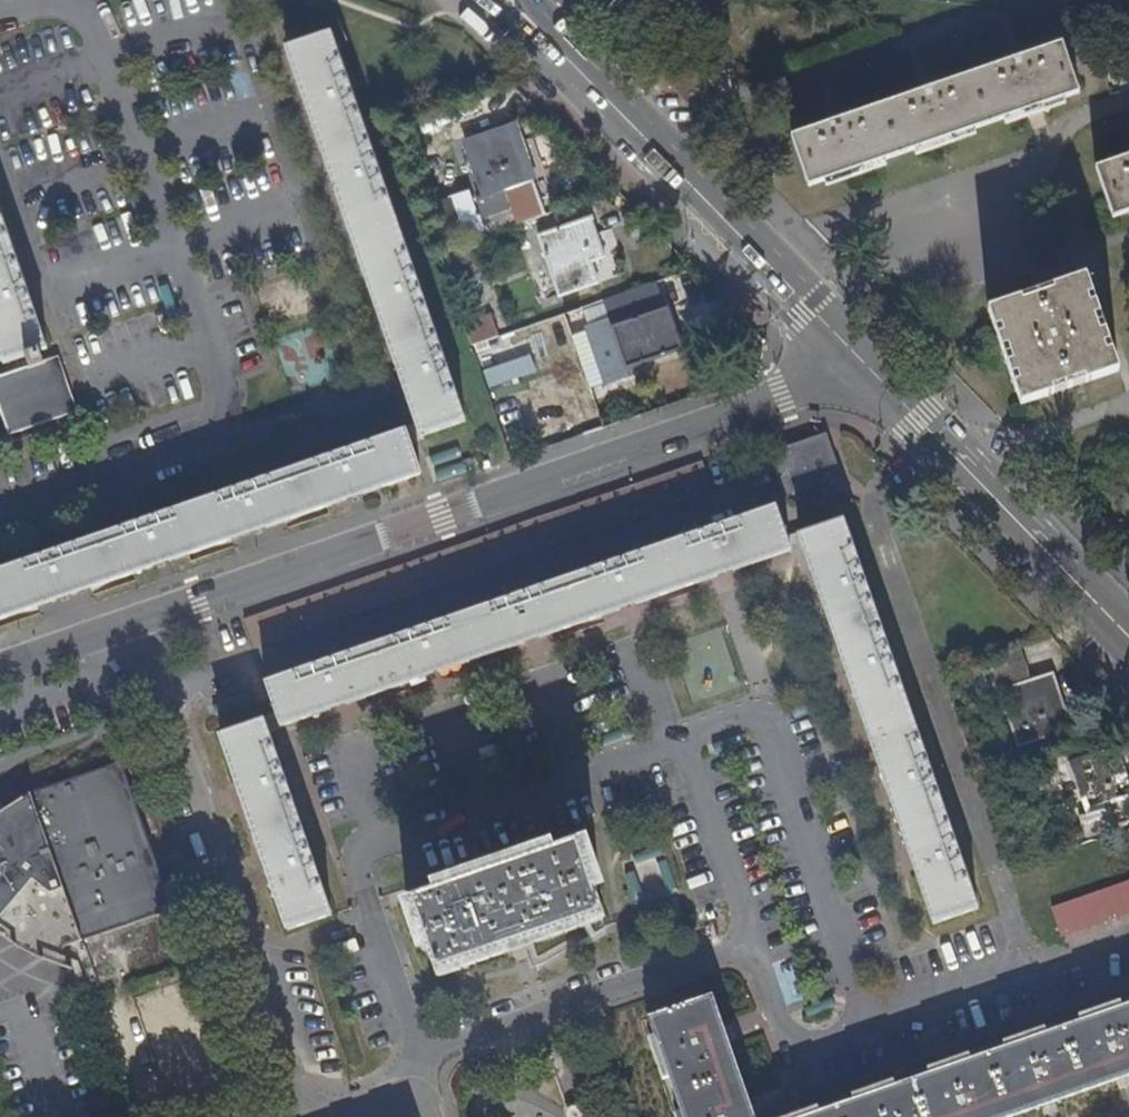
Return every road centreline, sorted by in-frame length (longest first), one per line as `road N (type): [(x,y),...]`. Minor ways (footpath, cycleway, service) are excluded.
road 1 (residential): [(0,667),(868,365)]
road 2 (secondary): [(534,26),(868,365)]
road 3 (secondary): [(868,365),(1128,634)]

